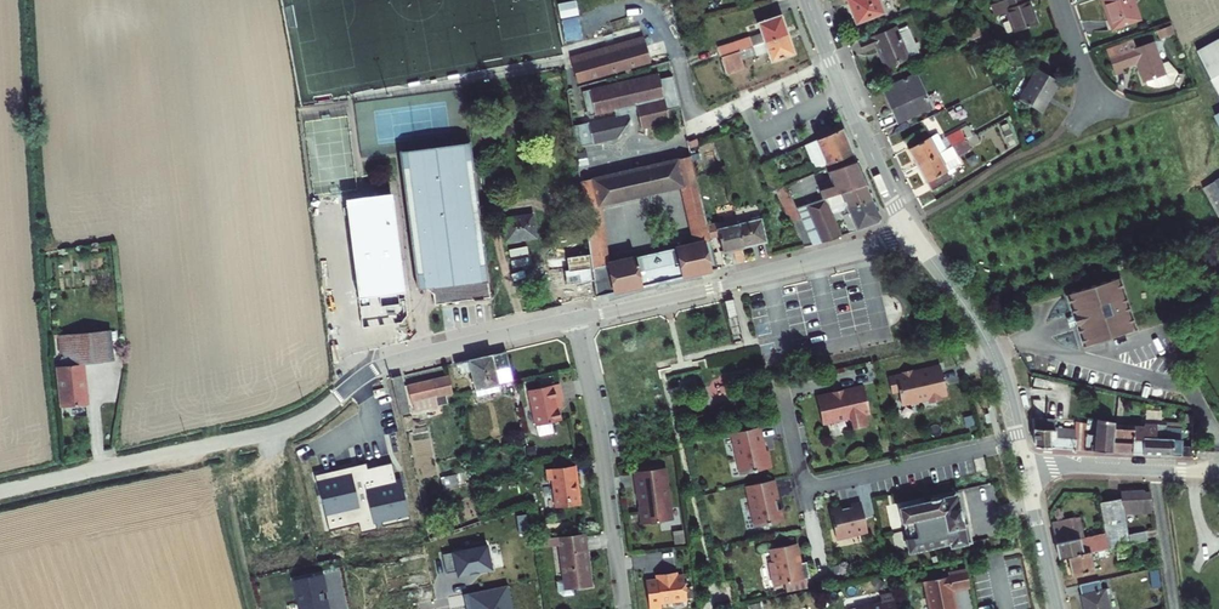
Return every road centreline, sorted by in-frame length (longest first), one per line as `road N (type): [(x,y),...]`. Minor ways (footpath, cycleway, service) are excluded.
road 1 (tertiary): [(0,494),(287,429),(383,367),(574,321)]
road 2 (tertiary): [(574,321),(909,233)]
road 3 (residential): [(780,389),(801,475),(813,486),(1019,442)]
road 4 (residential): [(623,608),(600,430),(574,321)]
road 5 (secondary): [(1019,442),(989,345),(909,233)]
road 6 (residential): [(831,63),(698,127),(681,67)]
road 7 (tertiary): [(1024,465),(1218,472)]
road 8 (secondary): [(909,233),(831,63)]
road 9 (residential): [(1060,0),(1095,100),(1064,132)]
road 10 (secondary): [(1024,465),(1055,608)]

